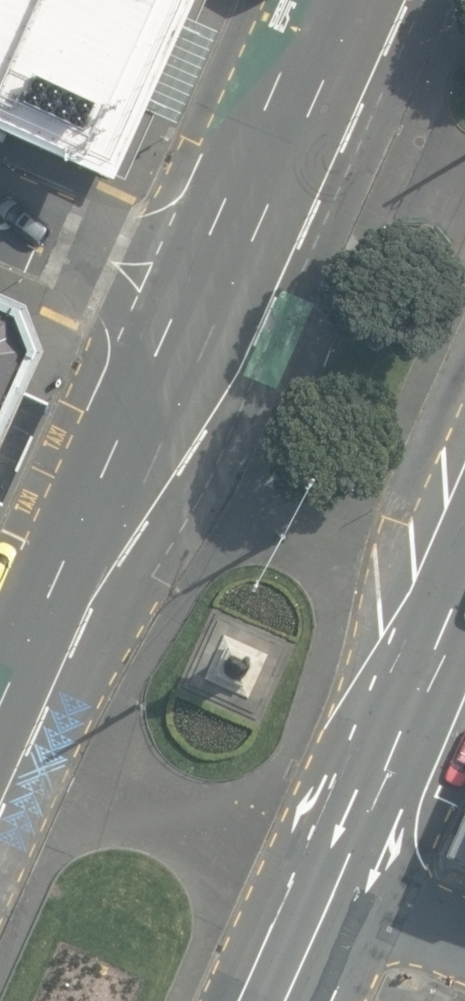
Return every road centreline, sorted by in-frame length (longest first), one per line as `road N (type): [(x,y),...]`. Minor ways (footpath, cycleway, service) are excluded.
road 1 (primary): [(0,686),(78,505),(202,310)]
road 2 (primary): [(464,577),(322,886)]
road 3 (primary): [(202,310),(341,0)]
road 4 (unclassified): [(202,310),(0,221)]
road 5 (residential): [(322,886),(464,949)]
road 6 (primary): [(322,886),(269,1000)]

